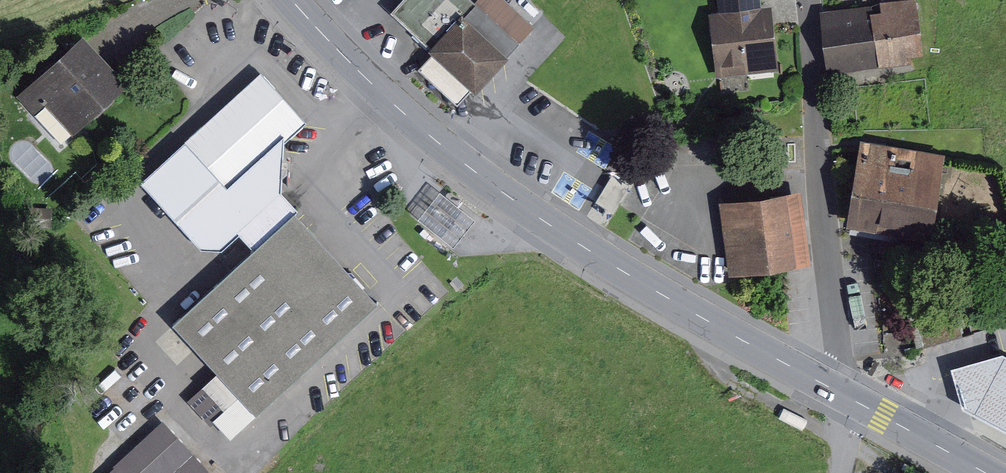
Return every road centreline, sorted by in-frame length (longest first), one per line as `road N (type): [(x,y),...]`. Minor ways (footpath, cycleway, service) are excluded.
road 1 (primary): [(293,0),(378,91),(532,213),(845,395)]
road 2 (residential): [(845,395),(807,0)]
road 3 (primary): [(845,395),(984,472)]

